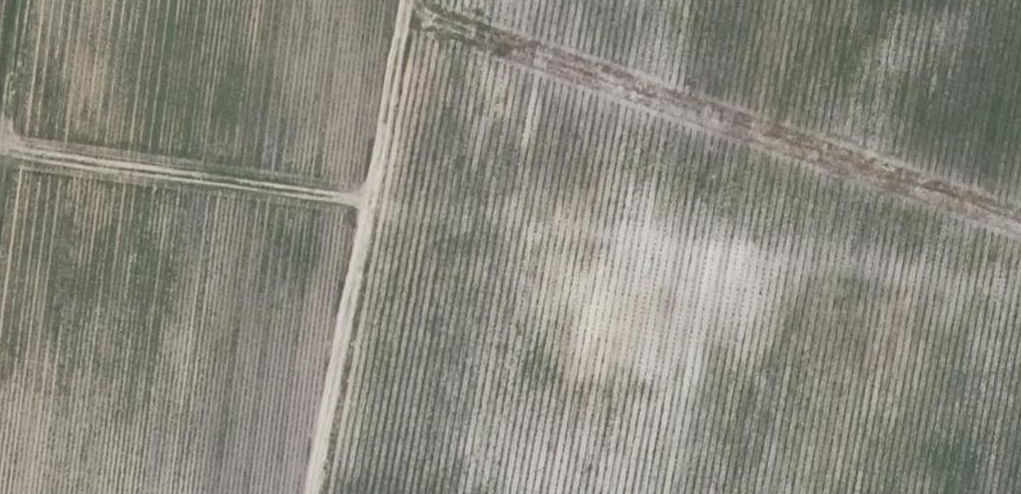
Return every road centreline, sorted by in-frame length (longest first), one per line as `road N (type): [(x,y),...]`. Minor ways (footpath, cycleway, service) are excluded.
road 1 (track): [(0,151),(1020,293)]
road 2 (track): [(406,0),(311,493)]
road 3 (track): [(0,177),(24,0)]

